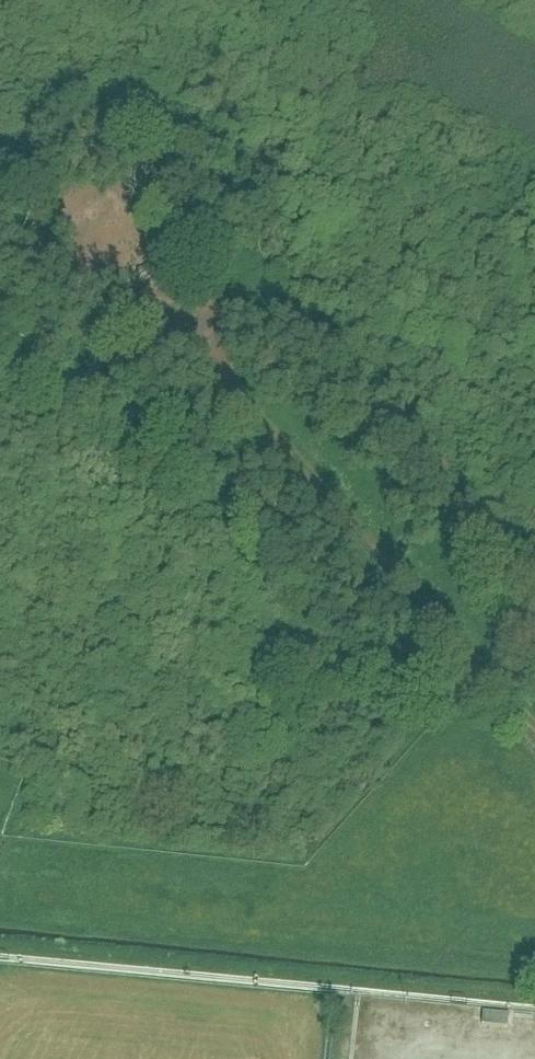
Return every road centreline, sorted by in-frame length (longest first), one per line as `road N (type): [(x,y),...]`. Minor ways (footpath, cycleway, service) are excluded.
road 1 (track): [(534,999),(0,947)]
road 2 (track): [(534,732),(208,375)]

